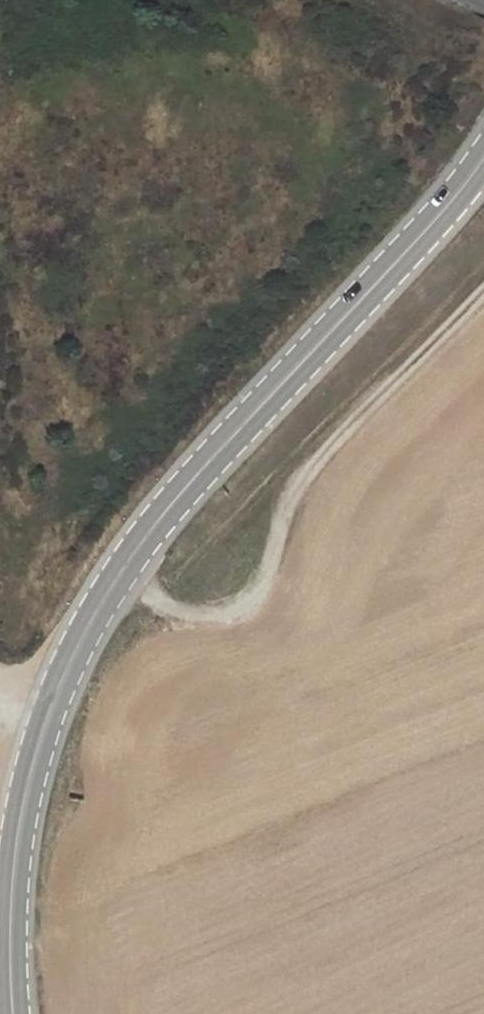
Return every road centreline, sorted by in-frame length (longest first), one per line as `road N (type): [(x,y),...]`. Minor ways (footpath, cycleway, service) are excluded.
road 1 (primary): [(483,160),(169,507),(91,622),(48,714),(23,796),(11,896),(12,1013)]
road 2 (track): [(483,287),(278,494),(266,569),(238,611),(185,613),(117,577)]

